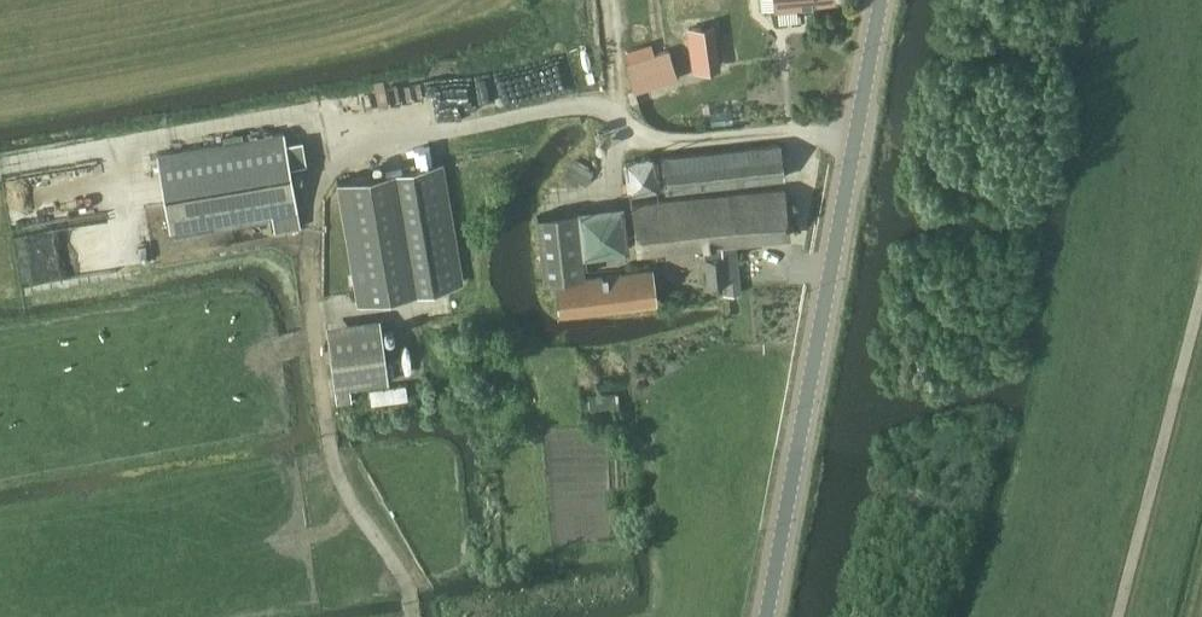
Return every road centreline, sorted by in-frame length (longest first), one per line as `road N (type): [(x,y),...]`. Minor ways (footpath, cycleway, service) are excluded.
road 1 (tertiary): [(881,0),(767,616)]
road 2 (track): [(1201,298),(1123,616)]

